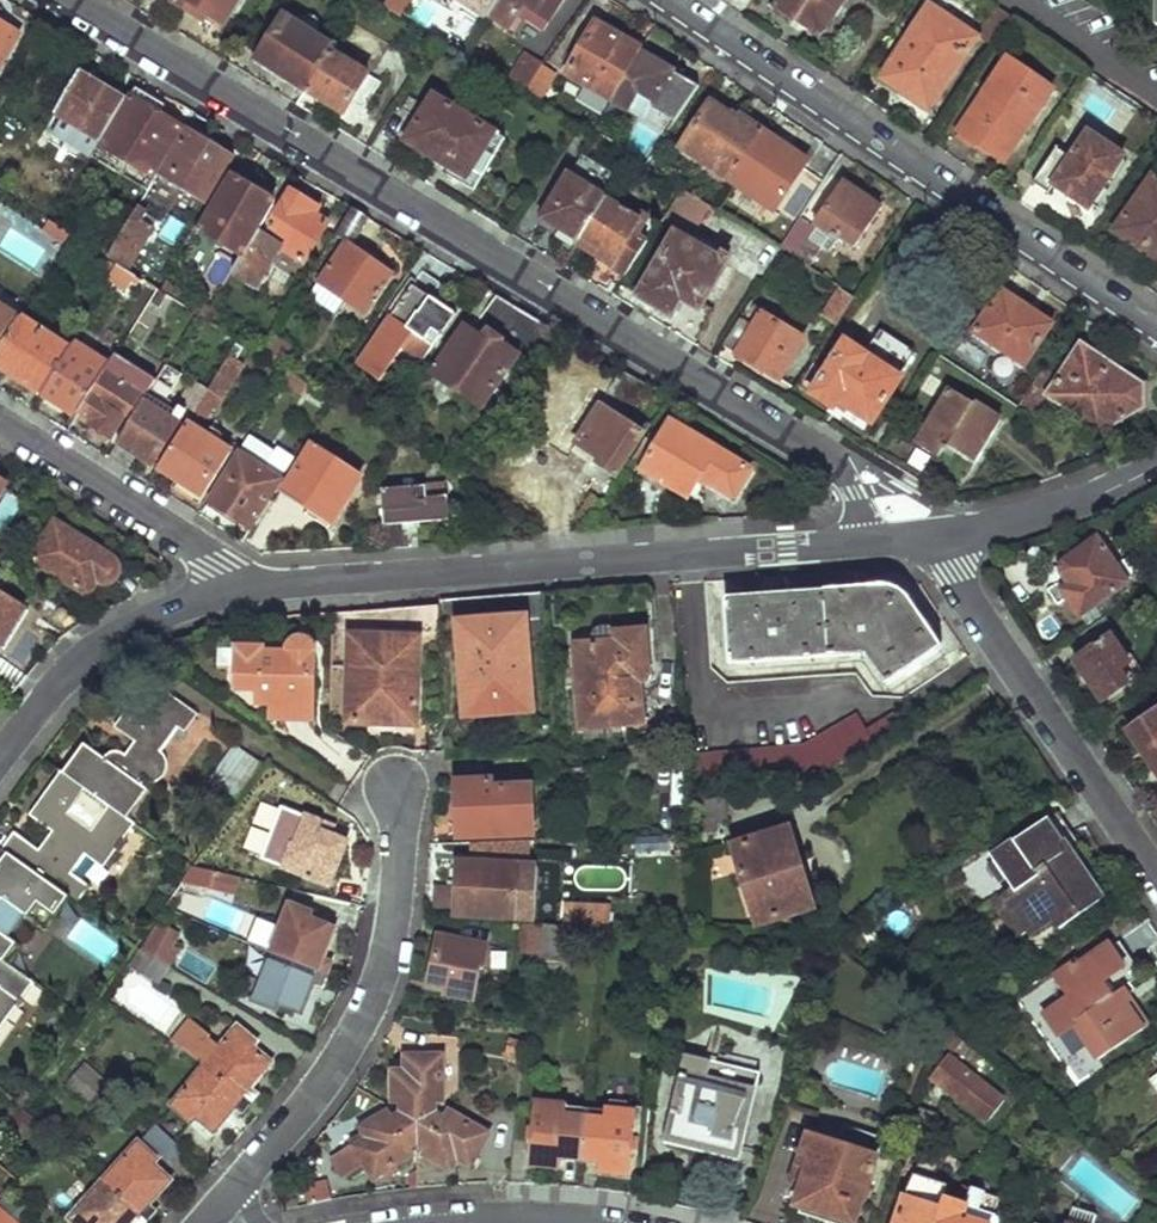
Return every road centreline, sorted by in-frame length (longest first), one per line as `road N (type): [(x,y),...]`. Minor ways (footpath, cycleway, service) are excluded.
road 1 (residential): [(77,0),(830,464),(857,492),(868,541)]
road 2 (residential): [(230,591),(868,541)]
road 3 (residential): [(1156,333),(661,0)]
road 4 (residential): [(218,1222),(364,1016),(389,946),(400,789)]
road 5 (residential): [(942,534),(981,617),(1156,874)]
road 6 (residential): [(0,420),(194,540),(230,591)]
road 7 (residential): [(0,755),(89,653),(230,591)]
road 8 (residential): [(942,534),(1092,498),(1156,466)]
road 9 (residential): [(388,1222),(490,1216),(601,1222)]

